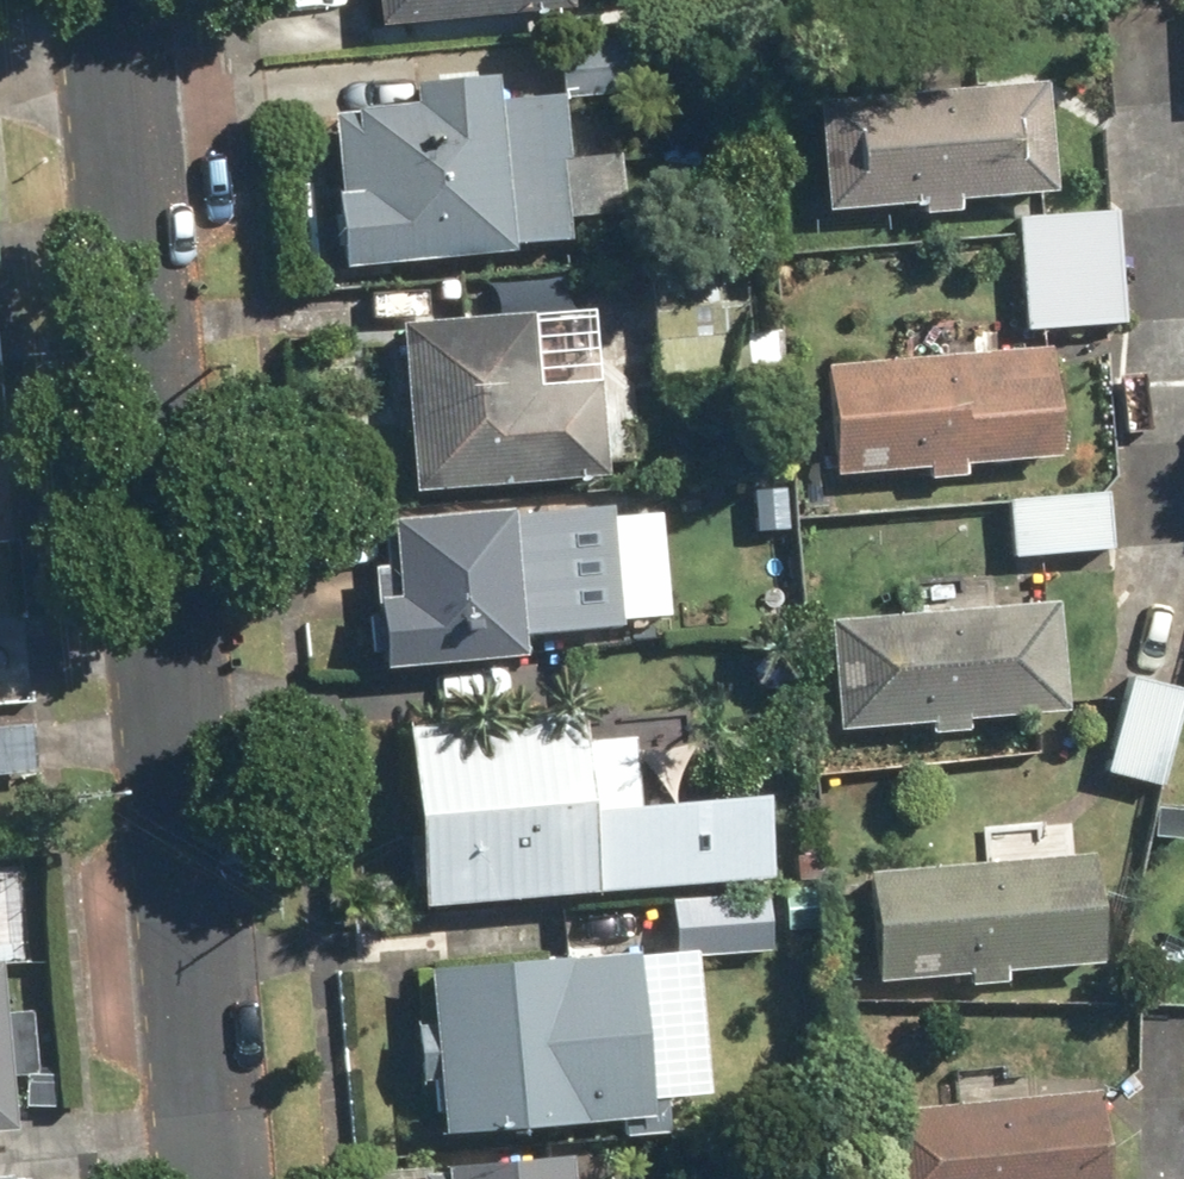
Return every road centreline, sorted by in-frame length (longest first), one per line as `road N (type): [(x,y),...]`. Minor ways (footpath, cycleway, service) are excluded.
road 1 (residential): [(110,0),(207,1178)]

